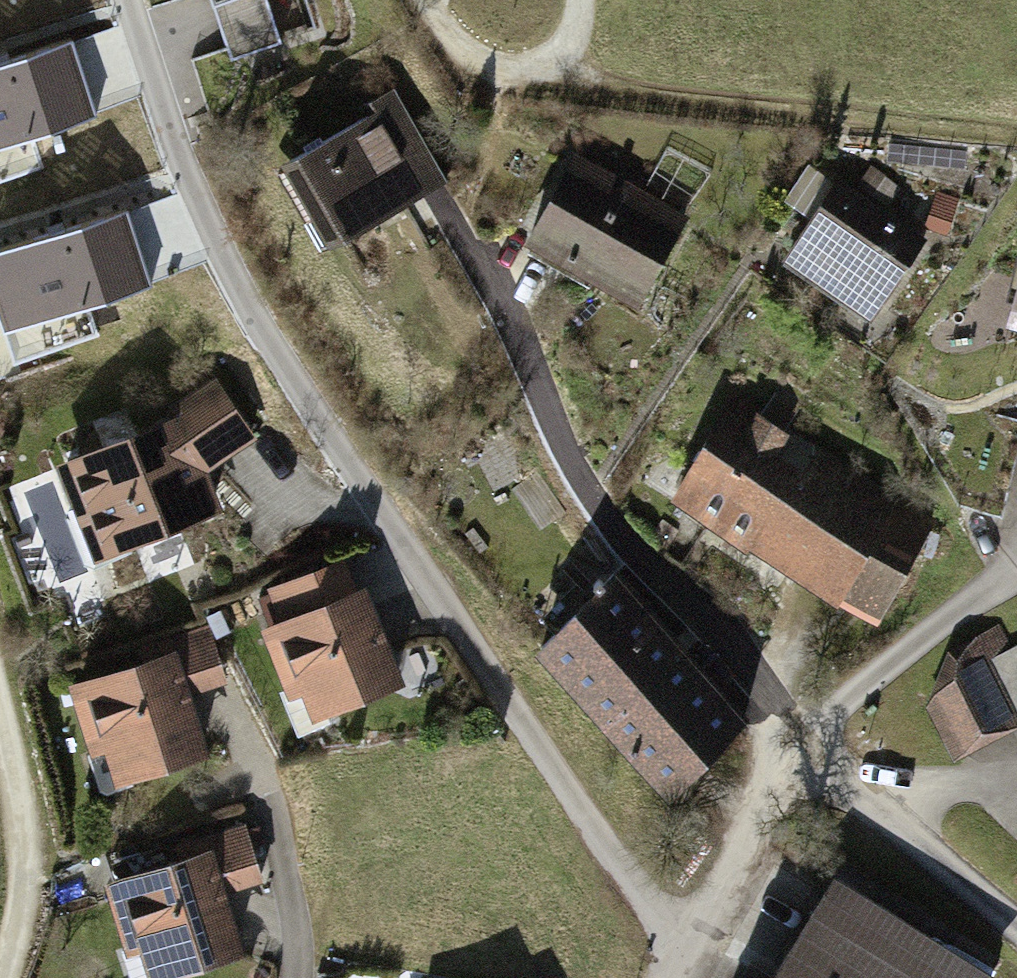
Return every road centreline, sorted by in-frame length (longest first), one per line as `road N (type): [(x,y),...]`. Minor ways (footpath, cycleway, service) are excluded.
road 1 (residential): [(679,943),(259,320),(168,127),(131,0)]
road 2 (residential): [(802,730),(614,513),(484,243)]
road 3 (track): [(499,59),(951,115),(1016,130)]
road 4 (residential): [(1016,927),(961,886),(802,730)]
road 5 (residential): [(802,730),(1016,564)]
road 6 (residential): [(679,943),(802,730)]
road 7 (track): [(431,0),(445,25),(499,59),(545,50),(577,20),(577,0)]
road 8 (residential): [(289,977),(296,956),(266,795)]
road 9 (residential): [(24,846),(19,917),(0,968)]
road 10 (track): [(0,728),(24,846)]

